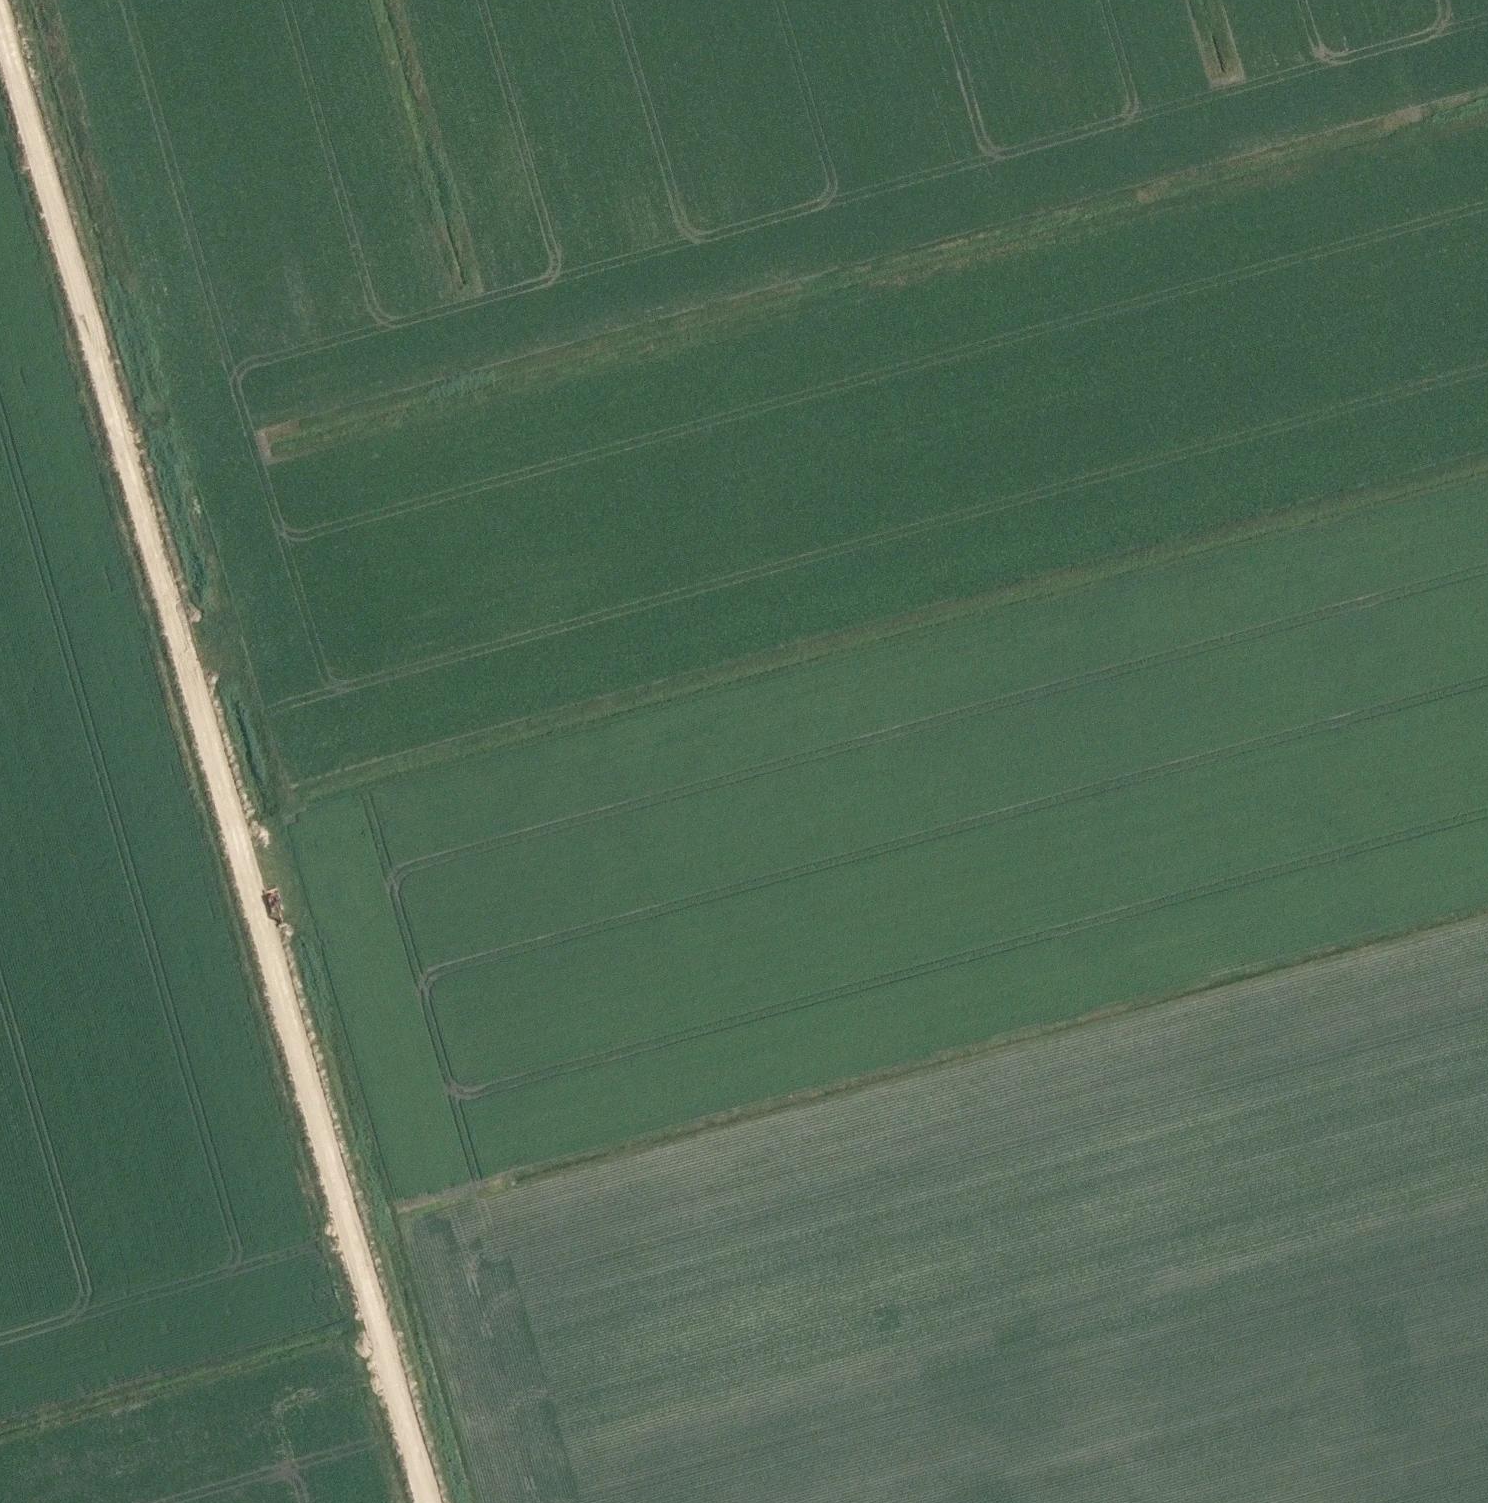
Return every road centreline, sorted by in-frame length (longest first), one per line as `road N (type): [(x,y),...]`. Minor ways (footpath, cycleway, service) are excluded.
road 1 (unclassified): [(430,1502),(0,13)]

